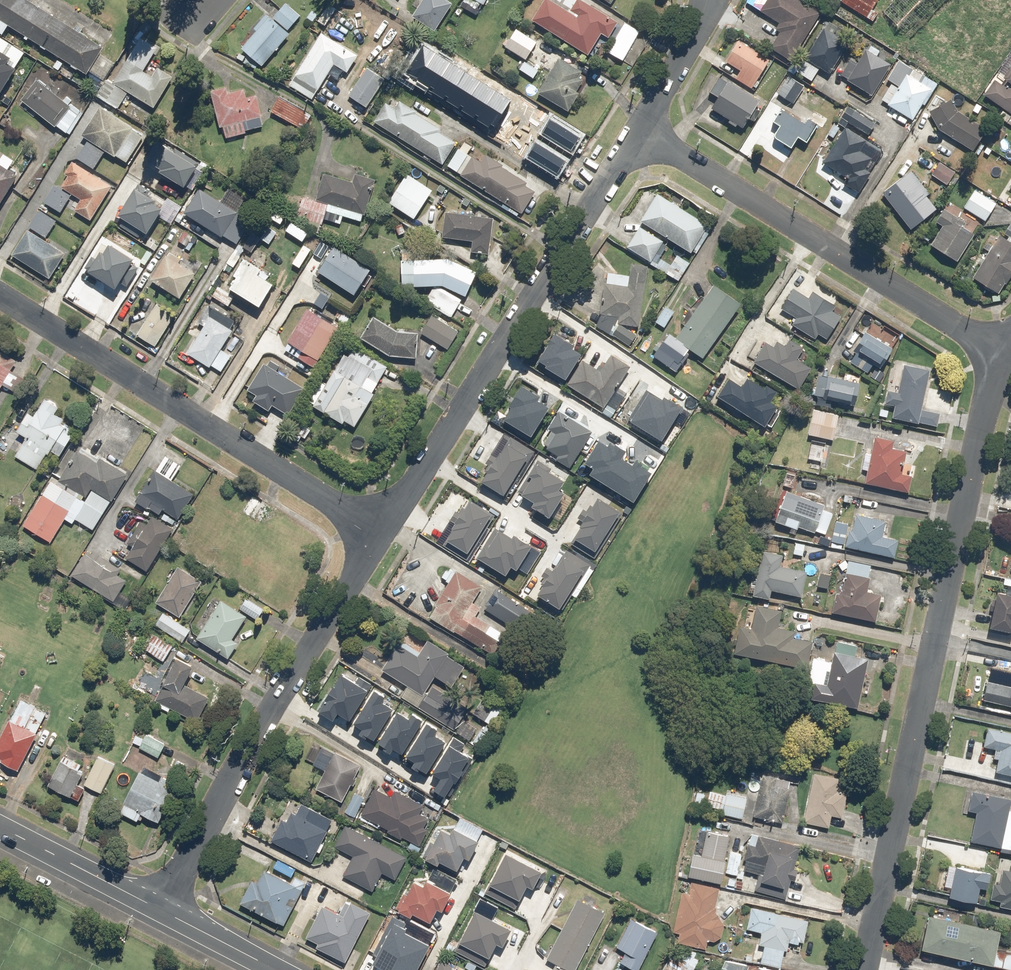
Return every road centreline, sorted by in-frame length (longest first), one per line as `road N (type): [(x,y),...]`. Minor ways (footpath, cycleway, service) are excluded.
road 1 (residential): [(1001,356),(864,969)]
road 2 (residential): [(641,126),(382,533)]
road 3 (residential): [(382,533),(0,294)]
road 4 (residential): [(382,533),(162,907)]
road 5 (residential): [(641,126),(1001,356)]
road 6 (track): [(351,583),(517,683),(532,685),(555,670),(636,537)]
road 7 (tertiary): [(162,907),(0,823)]
road 8 (residential): [(708,0),(641,126)]
road 9 (tertiary): [(282,969),(162,907)]

